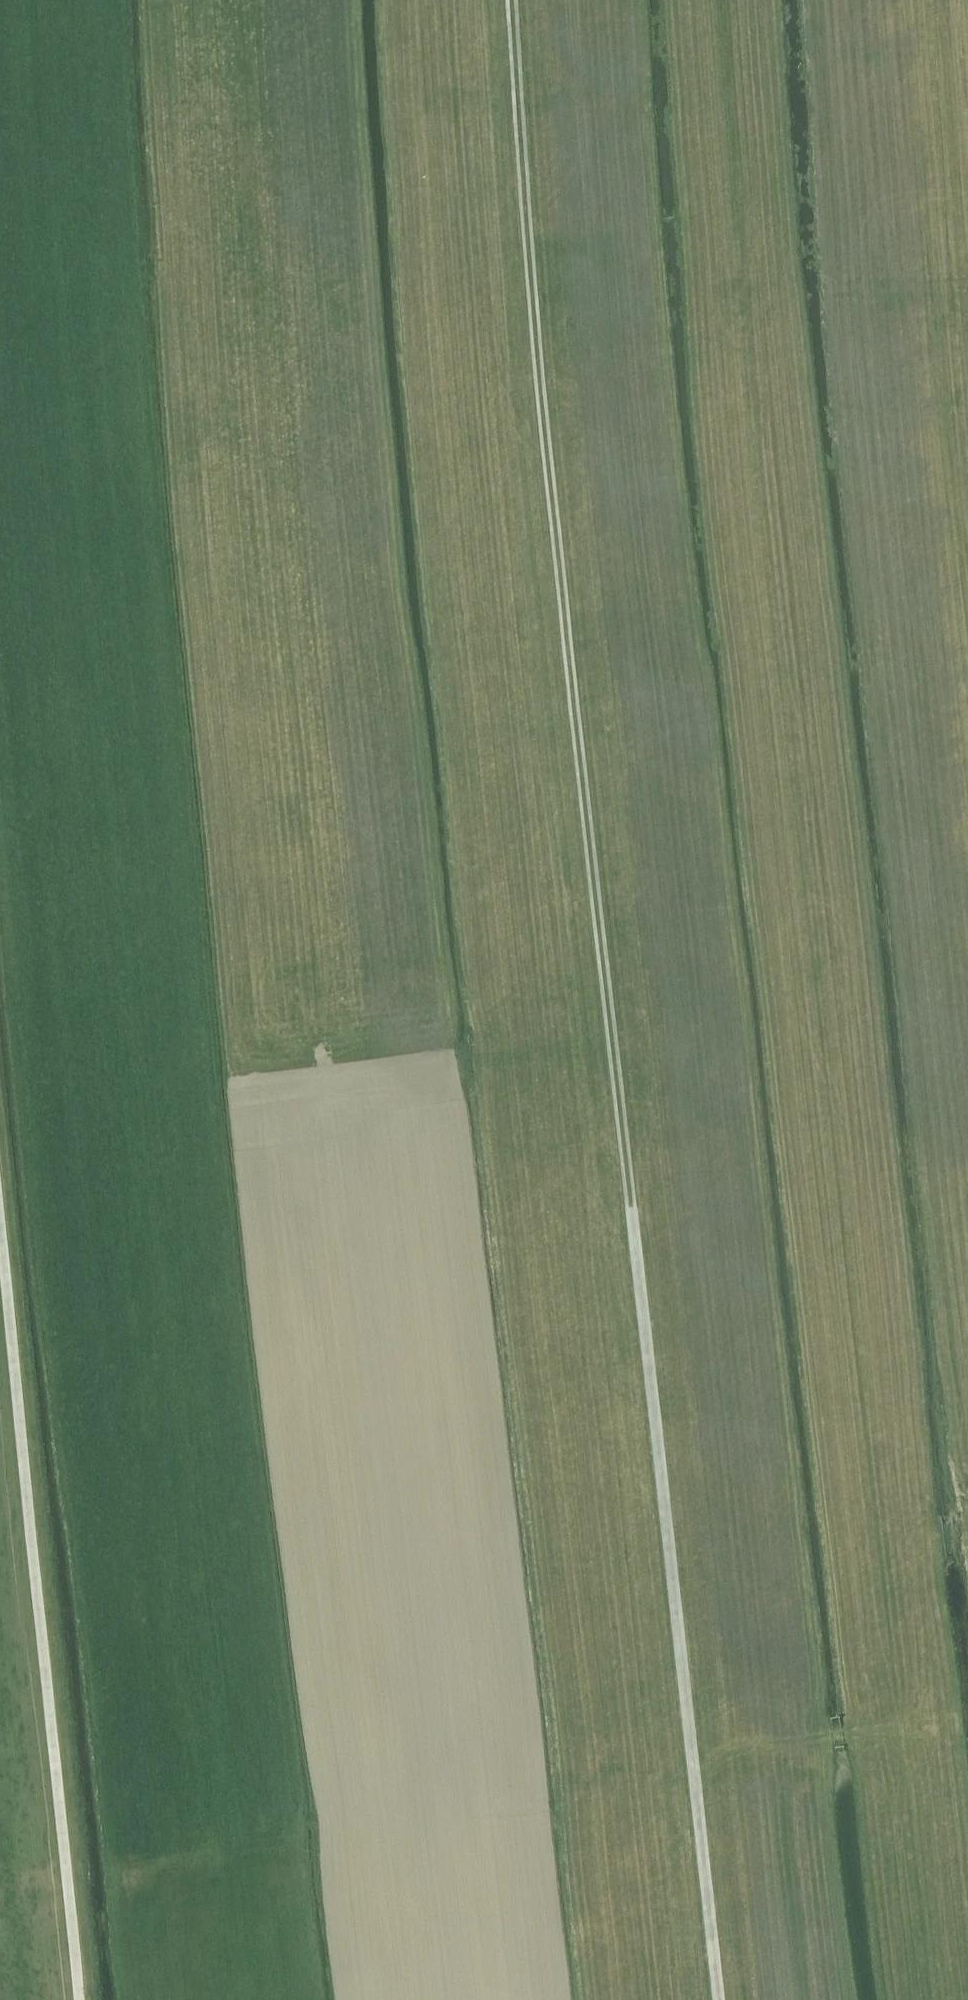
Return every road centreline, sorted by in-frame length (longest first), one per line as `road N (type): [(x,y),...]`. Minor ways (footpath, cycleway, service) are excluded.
road 1 (track): [(510,0),(536,371),(724,1999)]
road 2 (track): [(79,1999),(0,1247)]

